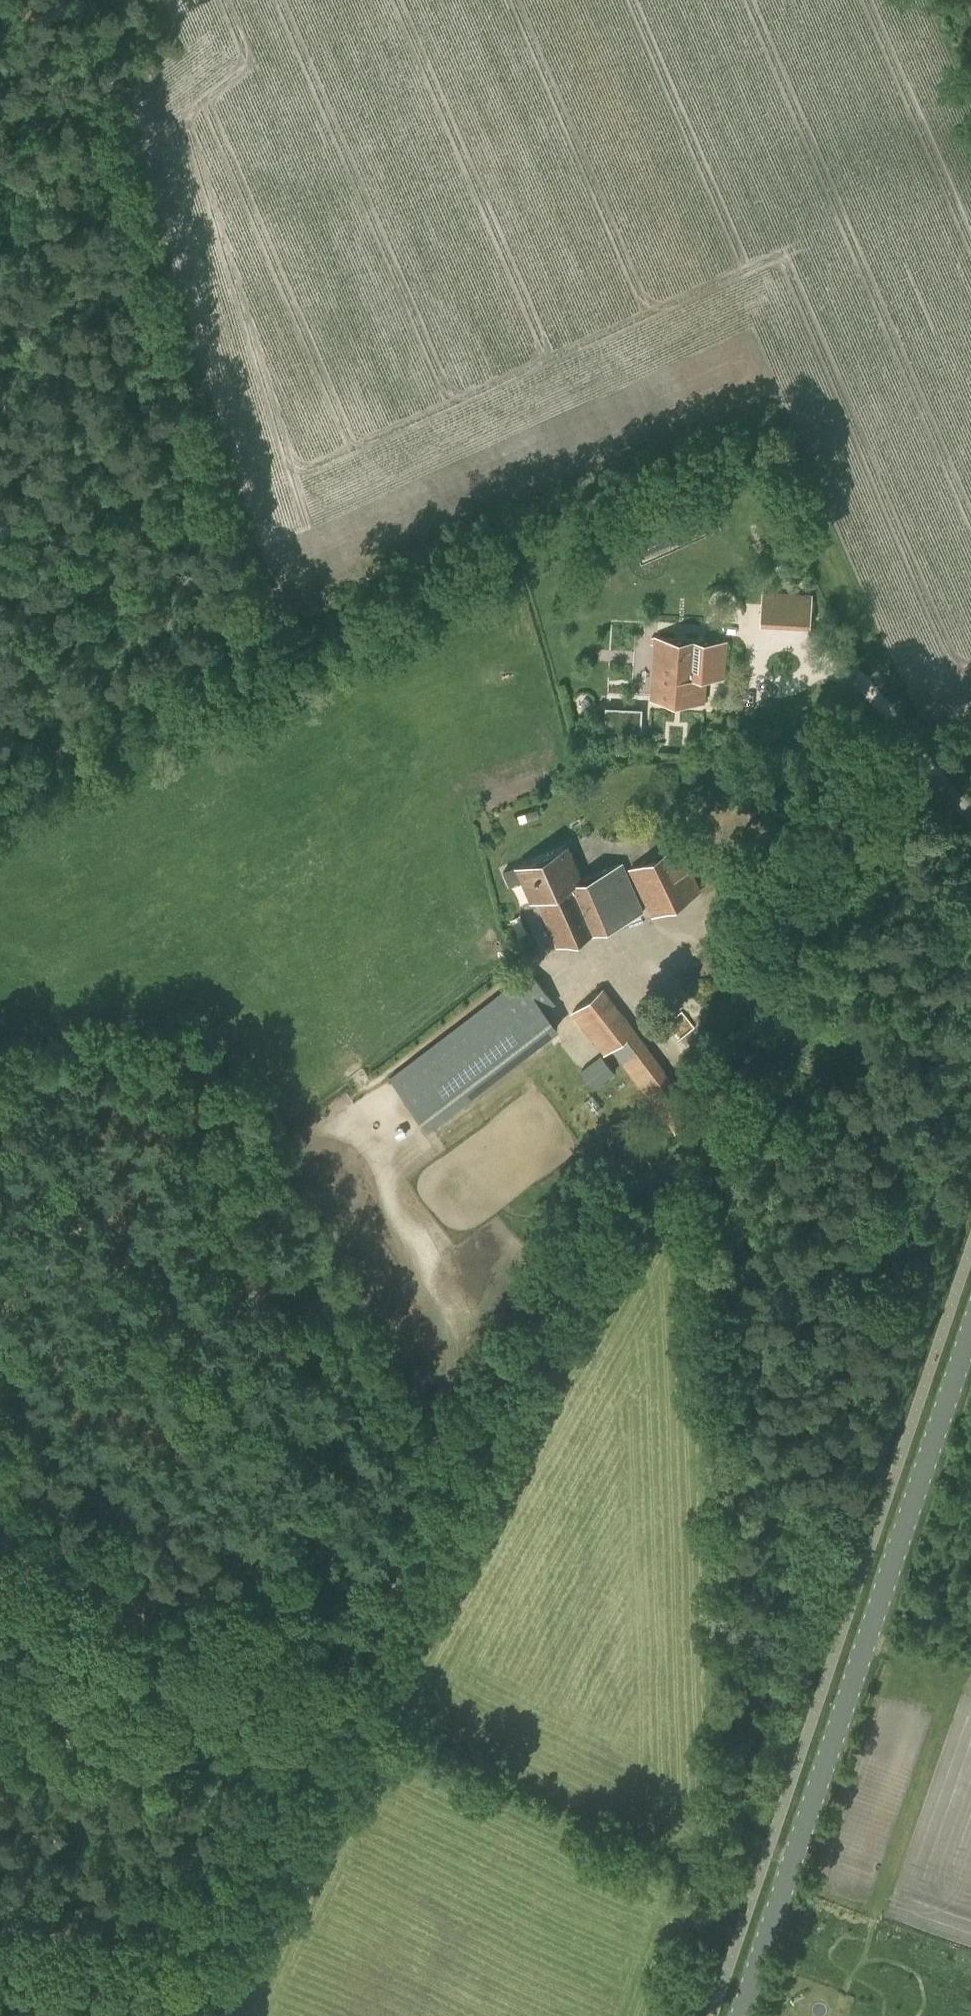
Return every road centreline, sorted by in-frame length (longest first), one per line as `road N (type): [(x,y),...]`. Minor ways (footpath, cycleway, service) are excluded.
road 1 (secondary): [(739,2015),(970,1328)]
road 2 (track): [(762,438),(886,708)]

